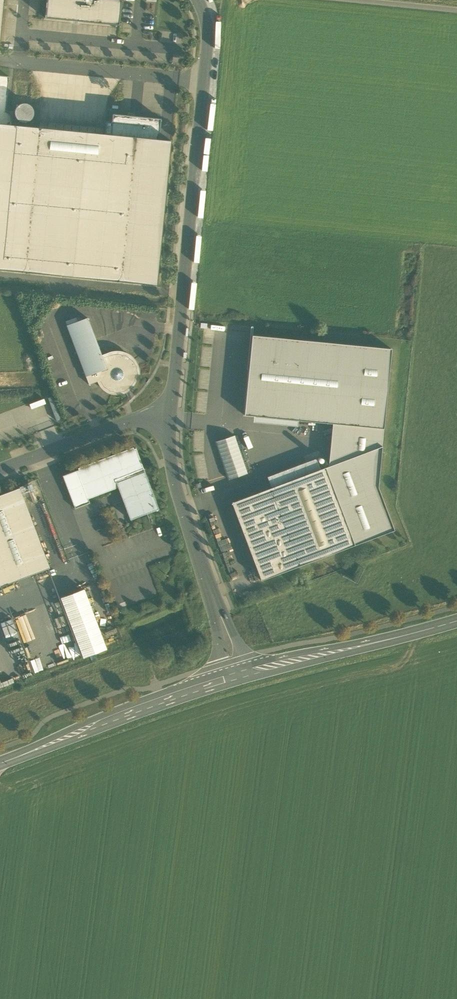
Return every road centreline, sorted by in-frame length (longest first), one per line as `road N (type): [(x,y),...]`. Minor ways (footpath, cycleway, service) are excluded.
road 1 (residential): [(157,411),(172,396),(206,53),(196,0)]
road 2 (residential): [(238,678),(157,411)]
road 3 (tertiary): [(0,763),(238,678)]
road 4 (tertiary): [(238,678),(456,623)]
road 5 (residential): [(0,470),(157,411)]

